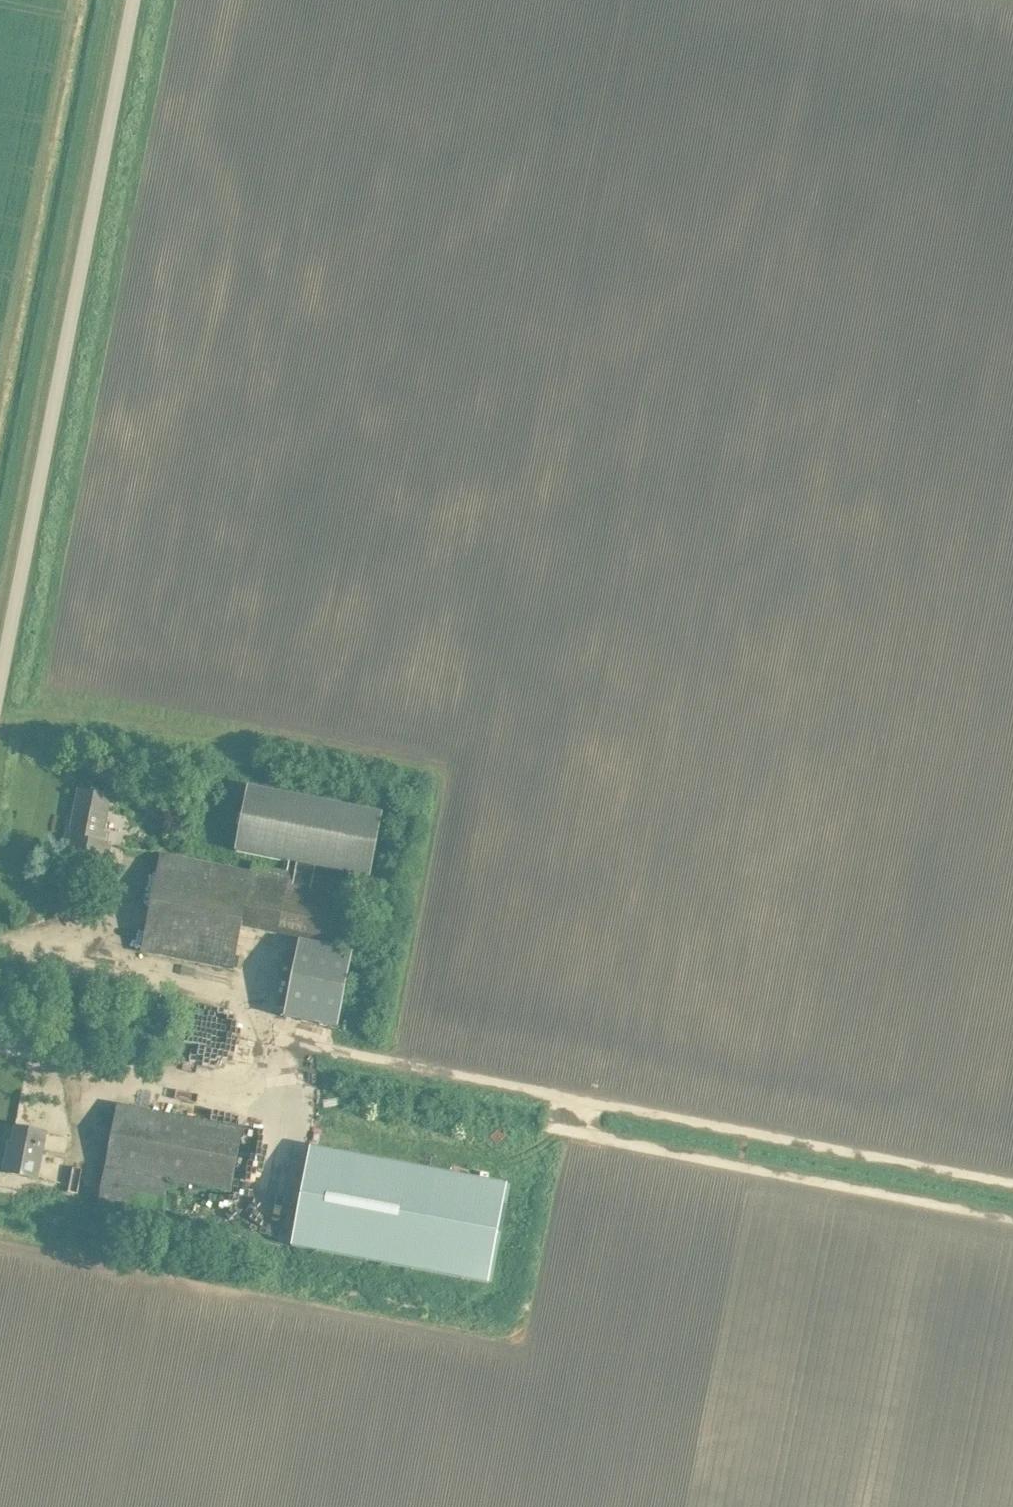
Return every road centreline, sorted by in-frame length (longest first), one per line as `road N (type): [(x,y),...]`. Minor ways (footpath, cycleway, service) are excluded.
road 1 (unclassified): [(0,668),(131,0)]

